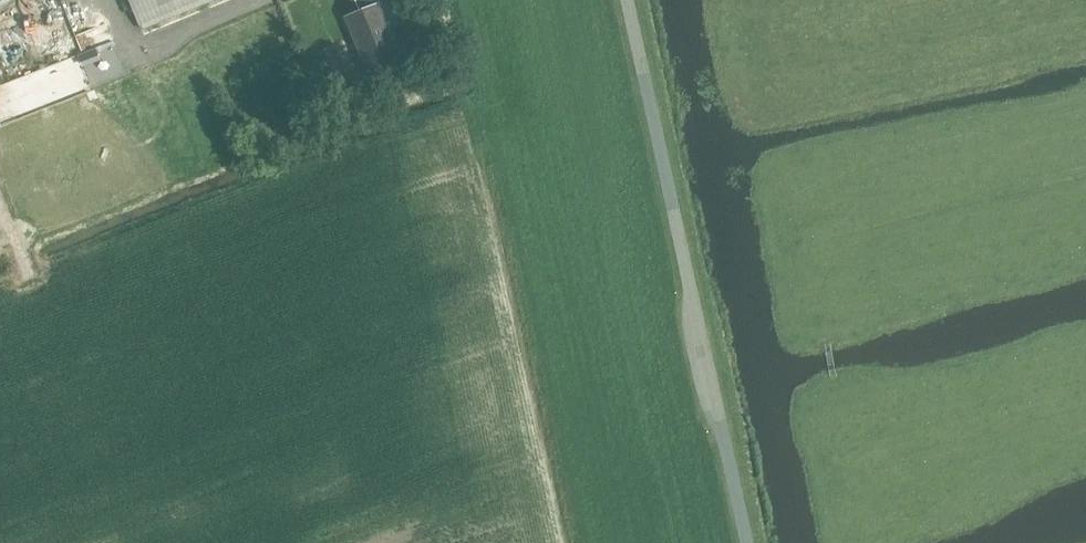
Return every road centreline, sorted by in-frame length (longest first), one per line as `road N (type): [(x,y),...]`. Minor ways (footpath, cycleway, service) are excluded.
road 1 (unclassified): [(747,542),(627,0)]

